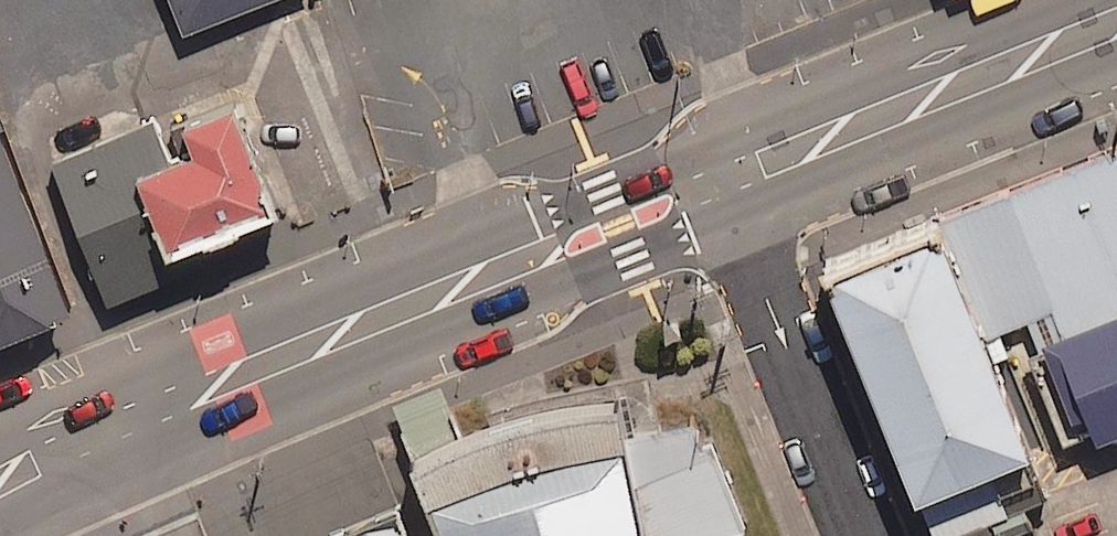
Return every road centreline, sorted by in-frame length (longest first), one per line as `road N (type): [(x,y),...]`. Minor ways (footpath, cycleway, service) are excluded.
road 1 (secondary): [(0,475),(733,178)]
road 2 (secondary): [(733,178),(1116,25)]
road 3 (residential): [(733,178),(870,535)]

